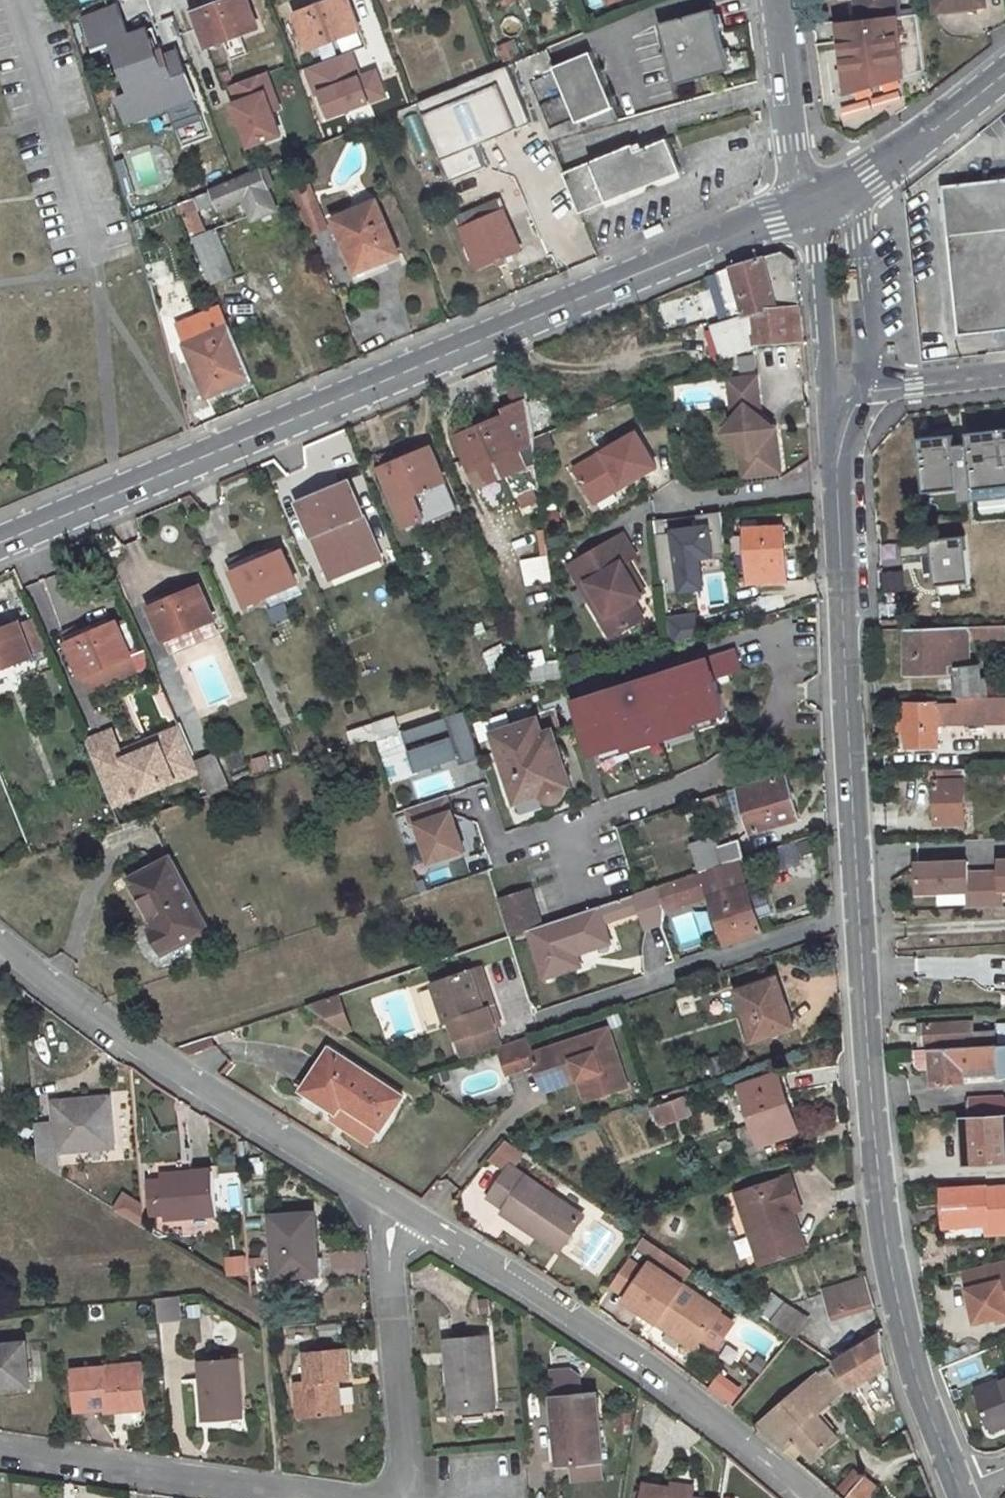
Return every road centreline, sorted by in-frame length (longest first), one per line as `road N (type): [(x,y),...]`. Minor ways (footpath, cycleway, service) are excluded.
road 1 (tertiary): [(959,1486),(912,1369),(884,1241),(838,481)]
road 2 (secondary): [(0,543),(818,199)]
road 3 (residential): [(813,1497),(581,1322),(396,1210)]
road 4 (residential): [(396,1210),(134,1045),(0,941)]
road 5 (track): [(535,1020),(859,912)]
road 6 (residential): [(0,1452),(330,1497)]
road 7 (residential): [(404,1497),(379,1251),(396,1210)]
road 8 (secondary): [(1004,71),(893,158),(818,199)]
road 9 (track): [(91,277),(116,497)]
road 10 (tertiary): [(818,199),(832,412)]
road 11 (tertiary): [(865,393),(869,345),(856,235),(818,199)]
road 12 (track): [(93,302),(195,464)]
road 13 (residential): [(795,140),(777,0)]
road 14 (tertiary): [(865,393),(1004,376)]

